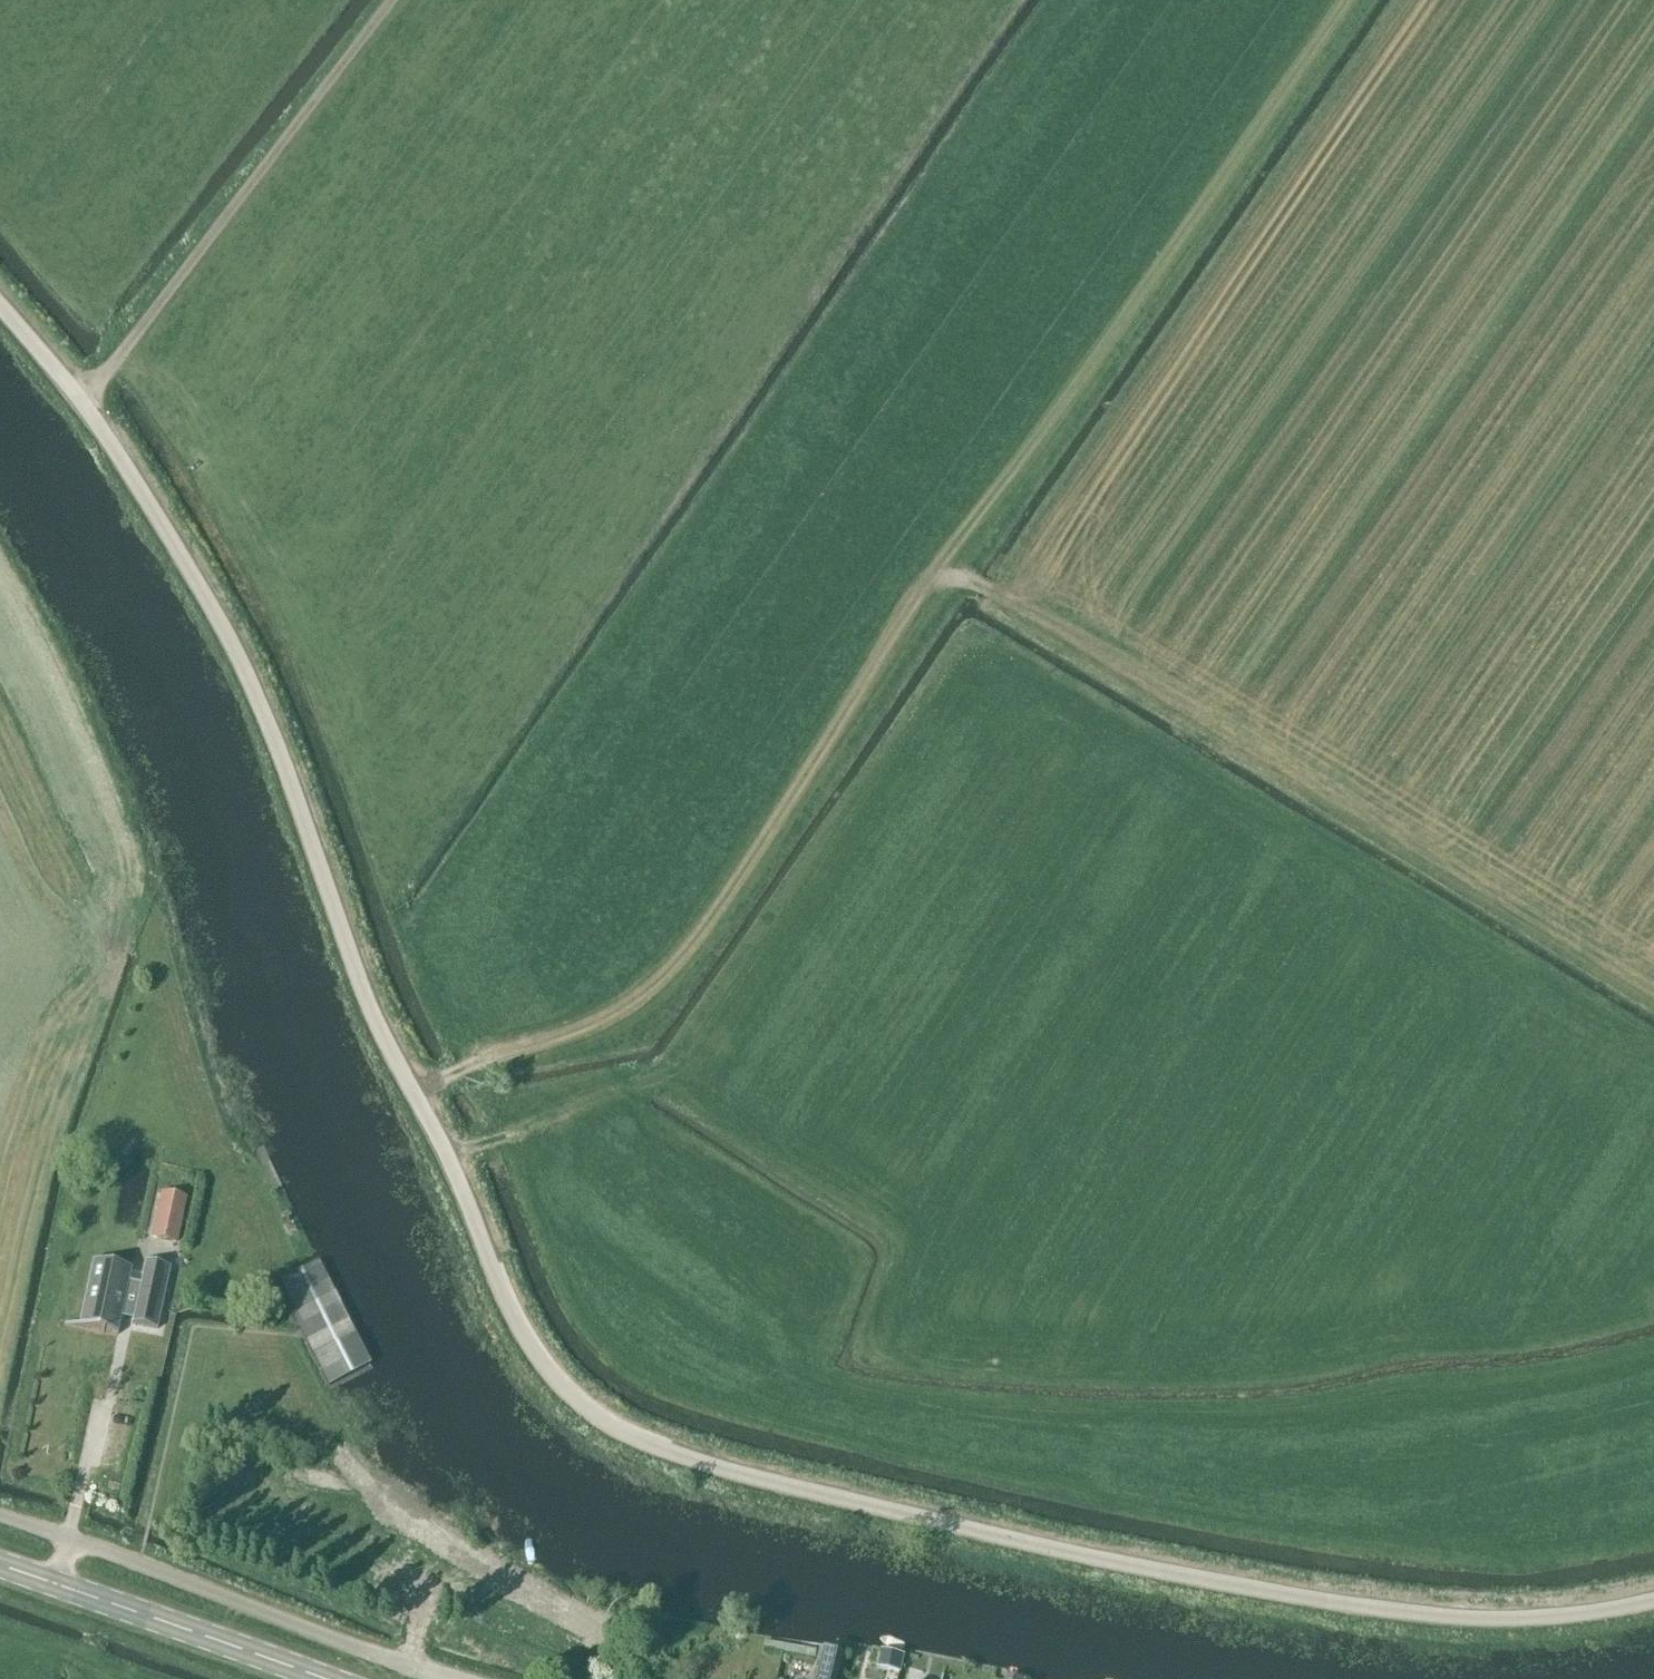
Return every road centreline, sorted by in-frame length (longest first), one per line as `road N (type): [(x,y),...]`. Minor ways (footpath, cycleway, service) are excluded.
road 1 (unclassified): [(1625,1607),(1537,1619),(1434,1616),(1134,1568),(683,1458),(580,1405),(517,1330),(456,1178),(373,1016),(280,758),(217,618),(82,400),(0,309)]
road 2 (unclassified): [(0,1517),(448,1678)]
road 3 (secondary): [(321,1678),(0,1567)]

